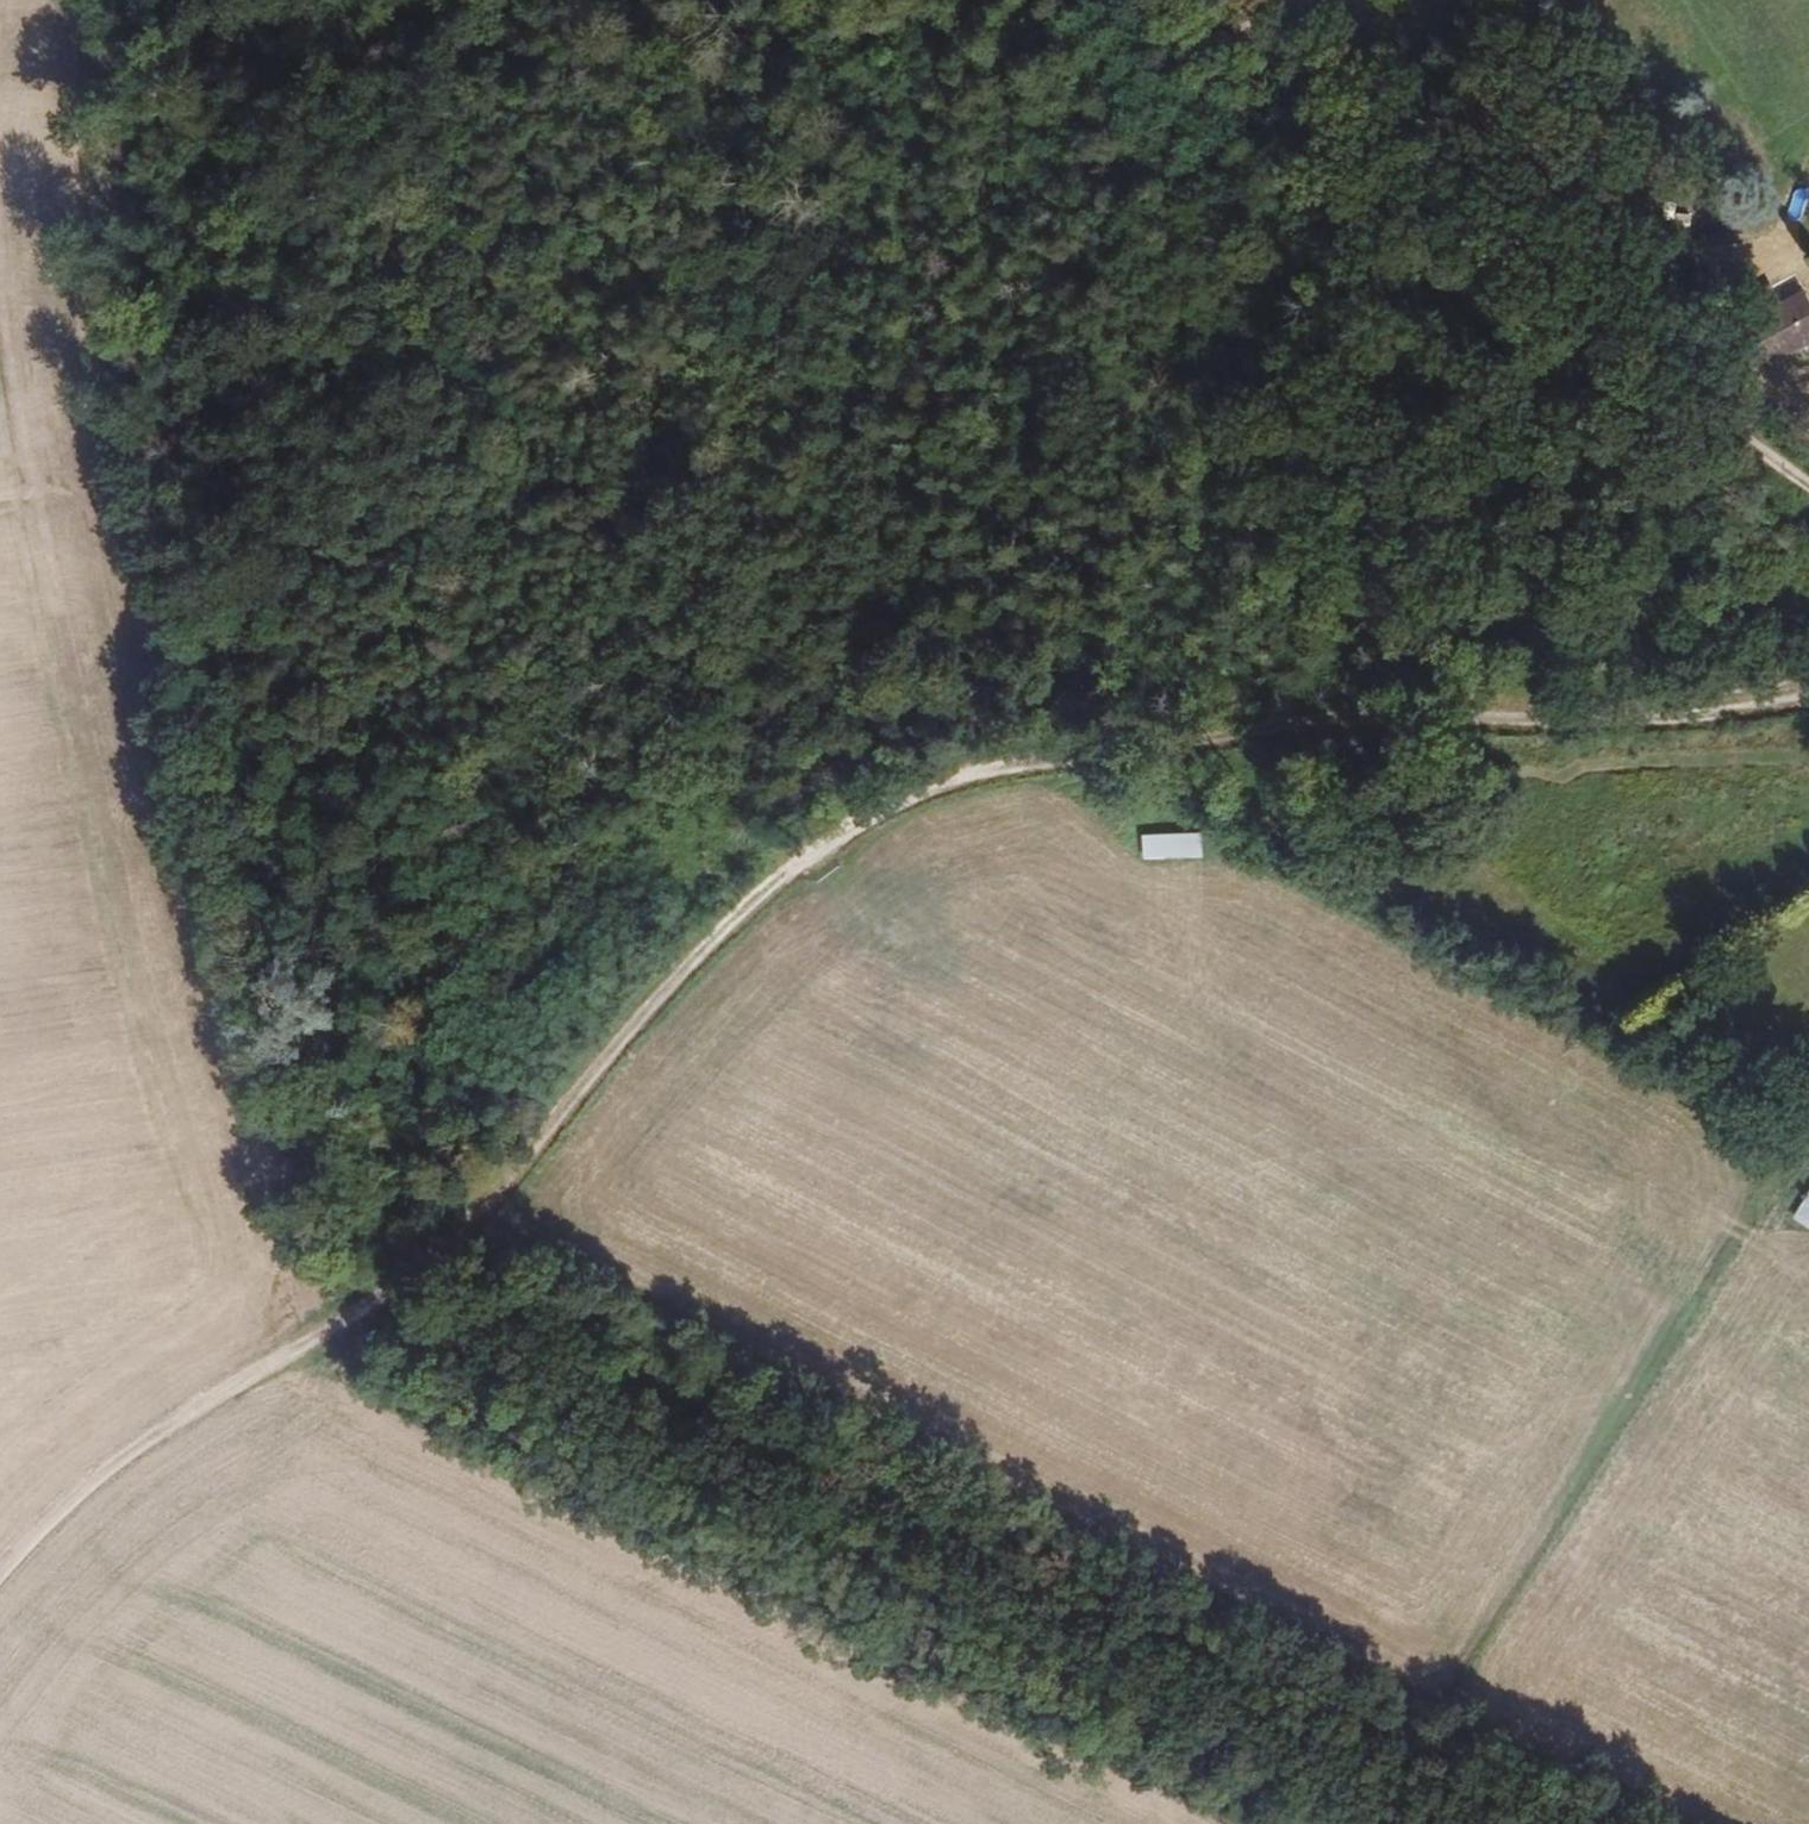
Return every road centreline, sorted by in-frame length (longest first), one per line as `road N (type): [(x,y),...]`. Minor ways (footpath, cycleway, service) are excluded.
road 1 (track): [(1808,685),(1496,755),(1103,744),(938,784),(857,816),(696,960),(491,1194),(388,1284),(19,1537),(0,1564)]
road 2 (track): [(388,1284),(239,851),(154,416),(93,0)]
road 3 (track): [(1808,478),(1628,374),(1297,136),(1150,0)]

